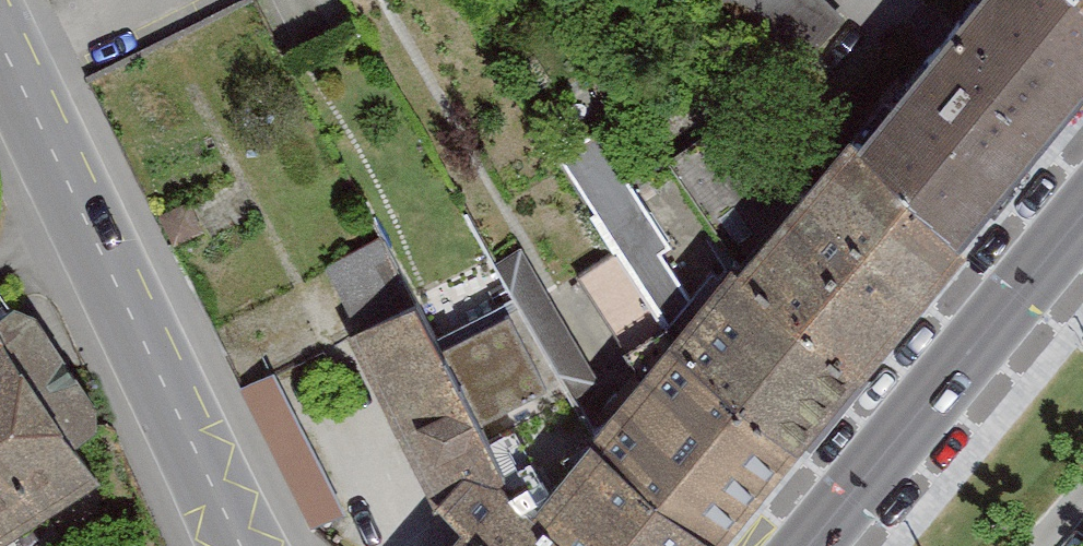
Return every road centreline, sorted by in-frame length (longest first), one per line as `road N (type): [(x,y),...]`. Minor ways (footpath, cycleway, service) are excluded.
road 1 (secondary): [(243,545),(0,33)]
road 2 (primary): [(809,545),(1082,215)]

